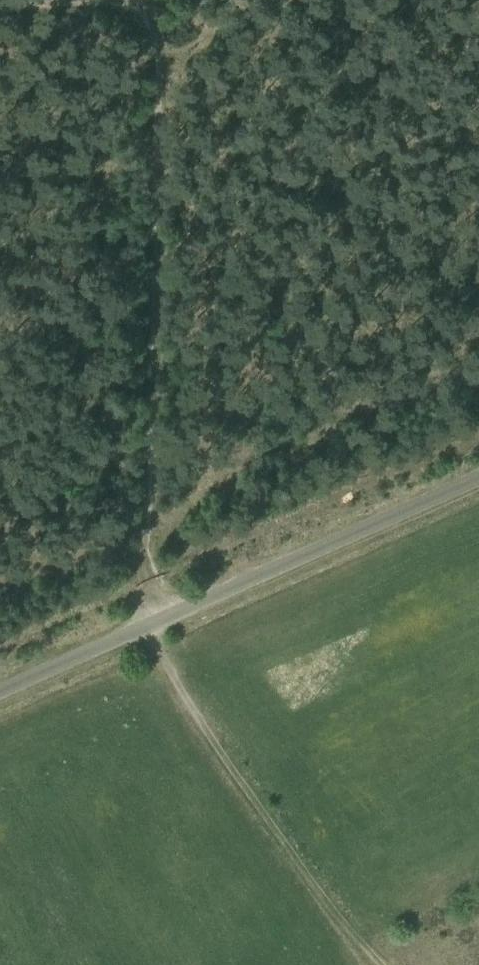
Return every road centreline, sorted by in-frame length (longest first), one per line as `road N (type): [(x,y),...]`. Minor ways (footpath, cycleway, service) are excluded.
road 1 (track): [(150,0),(159,154),(147,625),(190,706),(380,964)]
road 2 (unclassified): [(0,690),(478,477)]

